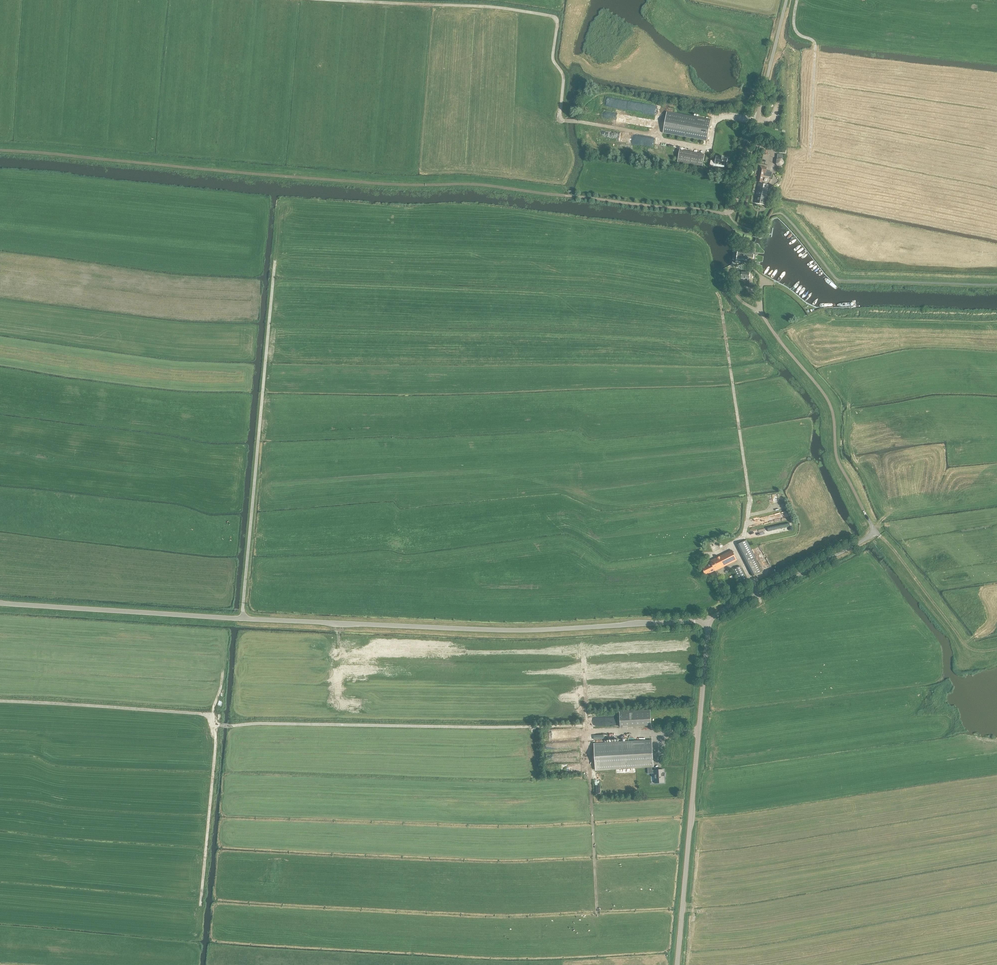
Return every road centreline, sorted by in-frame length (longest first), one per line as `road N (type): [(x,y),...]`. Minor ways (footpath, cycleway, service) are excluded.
road 1 (unclassified): [(709,620),(443,628),(0,603)]
road 2 (track): [(345,0),(552,16),(564,121),(710,149),(722,118),(758,118)]
road 3 (unclassified): [(764,280),(763,312),(829,399),(837,458),(873,532),(709,620)]
road 4 (track): [(588,726),(212,724)]
road 5 (track): [(243,619),(275,260)]
road 6 (unclassified): [(677,964),(709,620)]
road 7 (track): [(716,292),(750,498),(743,536),(732,543),(757,594)]
road 8 (unclassified): [(729,213),(786,0)]
road 9 (track): [(212,724),(210,715),(0,700)]
road 10 (track): [(212,724),(200,907)]

